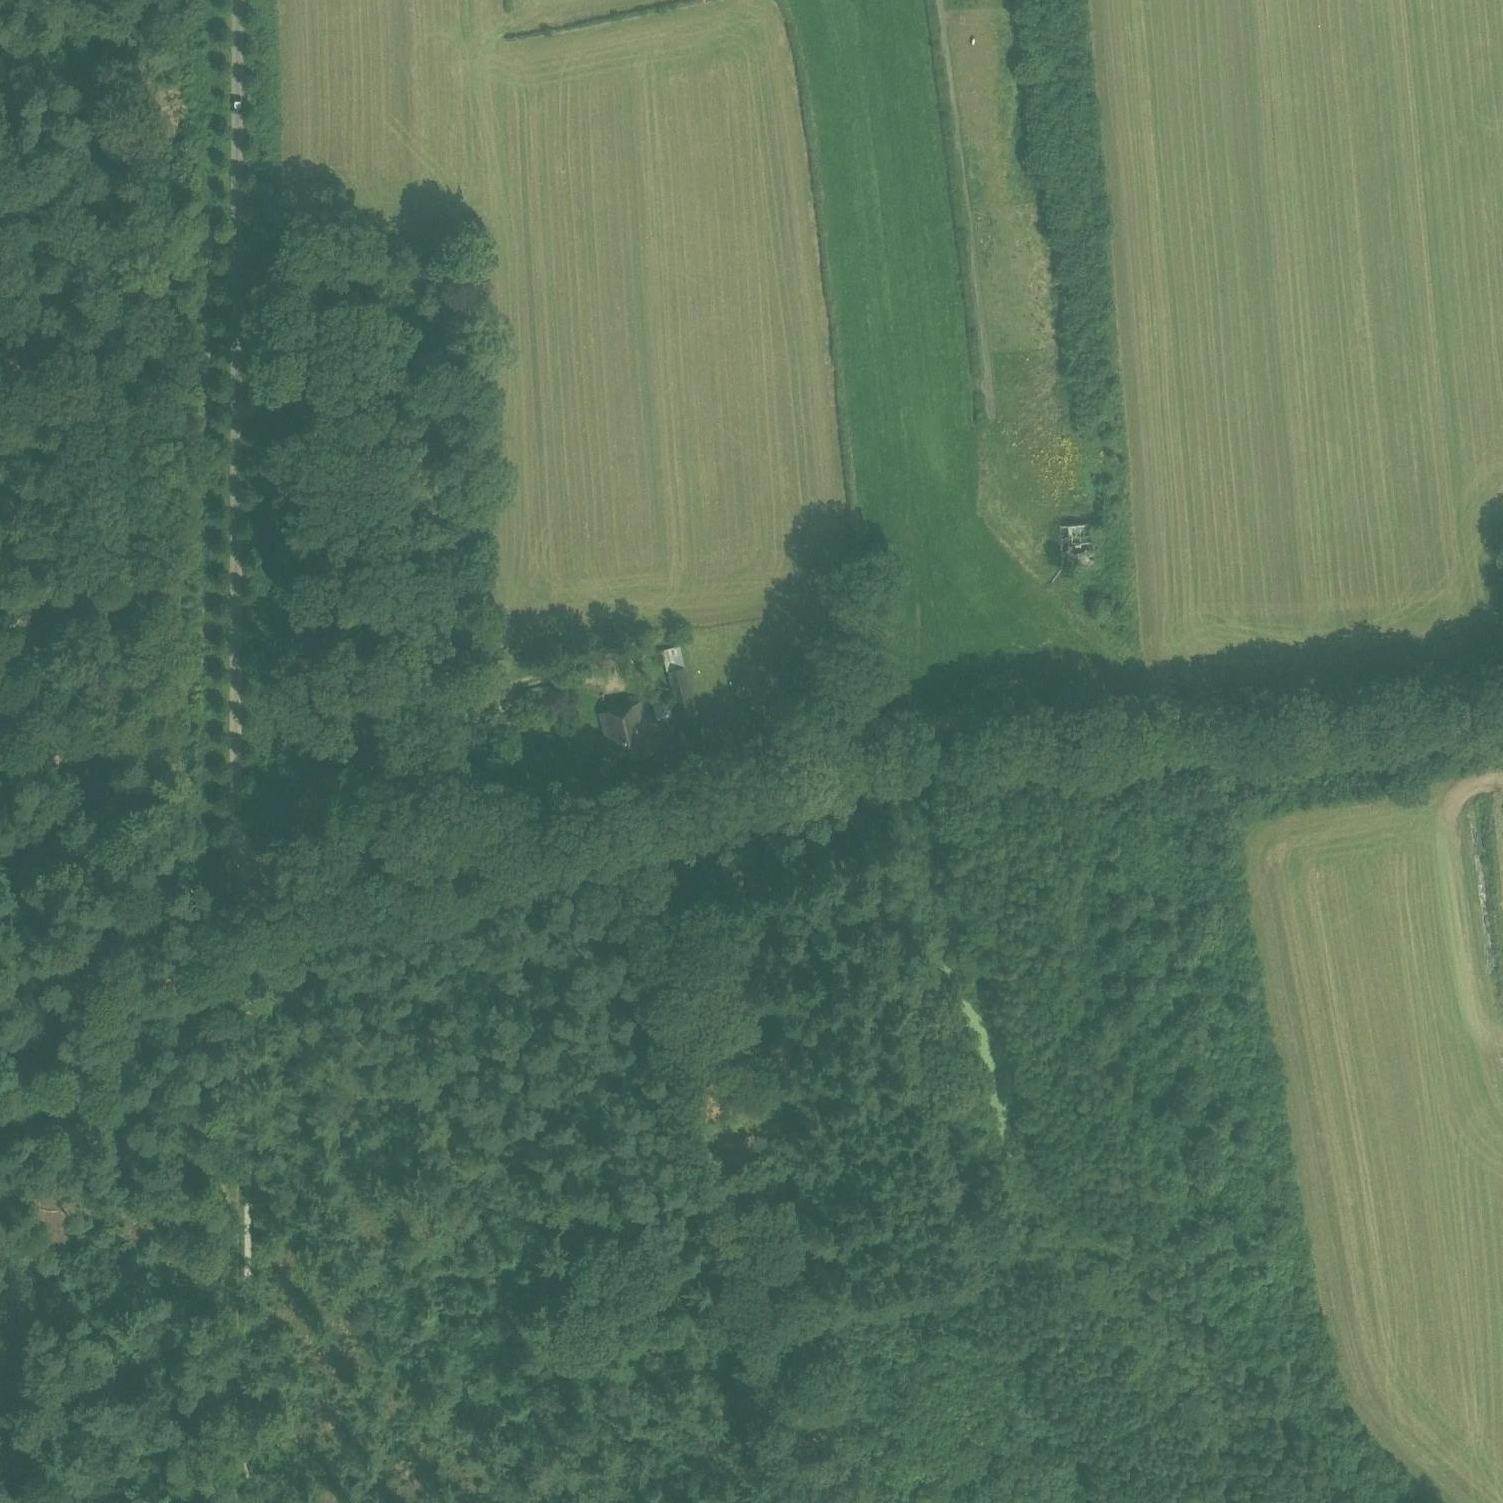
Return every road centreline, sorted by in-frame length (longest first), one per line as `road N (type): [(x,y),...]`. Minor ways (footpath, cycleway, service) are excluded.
road 1 (track): [(234,888),(811,746),(1119,728),(1502,680)]
road 2 (unclassified): [(234,888),(241,0)]
road 3 (track): [(804,1502),(650,786)]
road 4 (track): [(230,1502),(234,888)]

